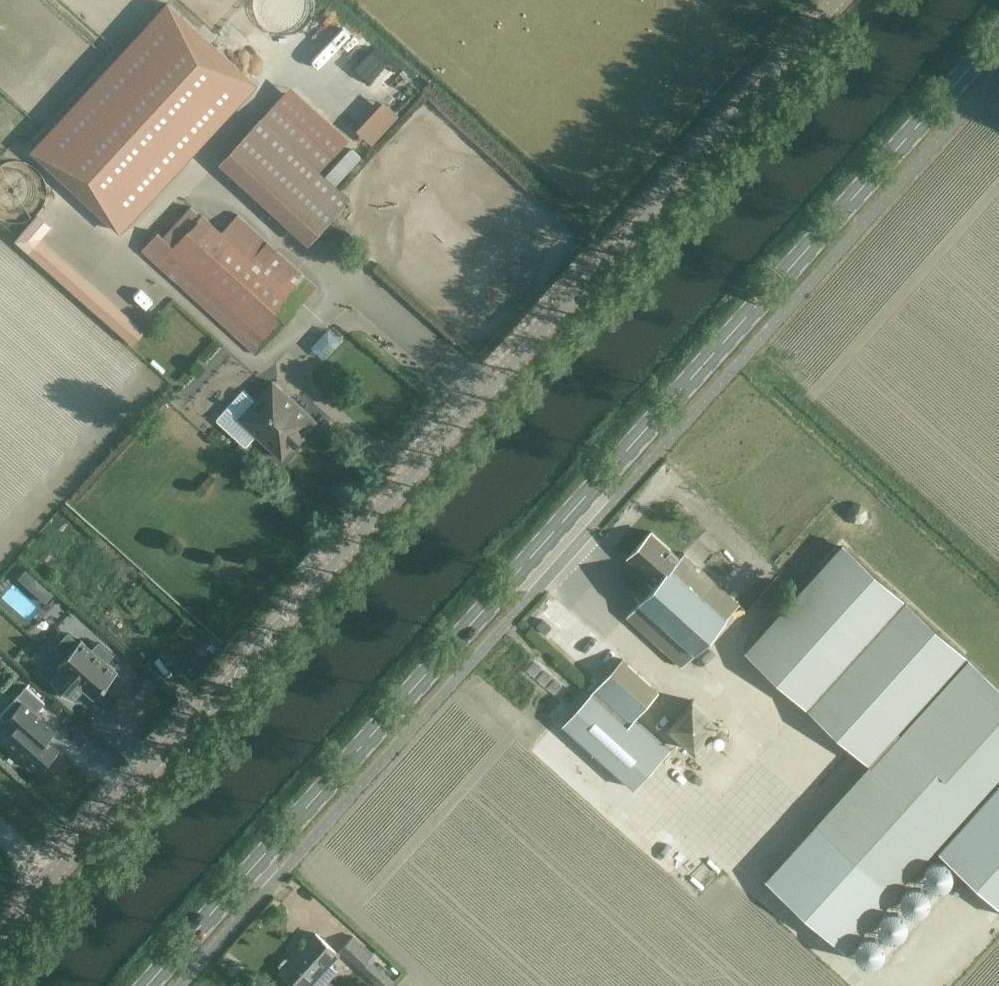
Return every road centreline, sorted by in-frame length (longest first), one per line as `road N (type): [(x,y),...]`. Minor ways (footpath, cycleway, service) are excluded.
road 1 (tertiary): [(0,942),(844,0)]
road 2 (secondary): [(154,985),(998,44)]

